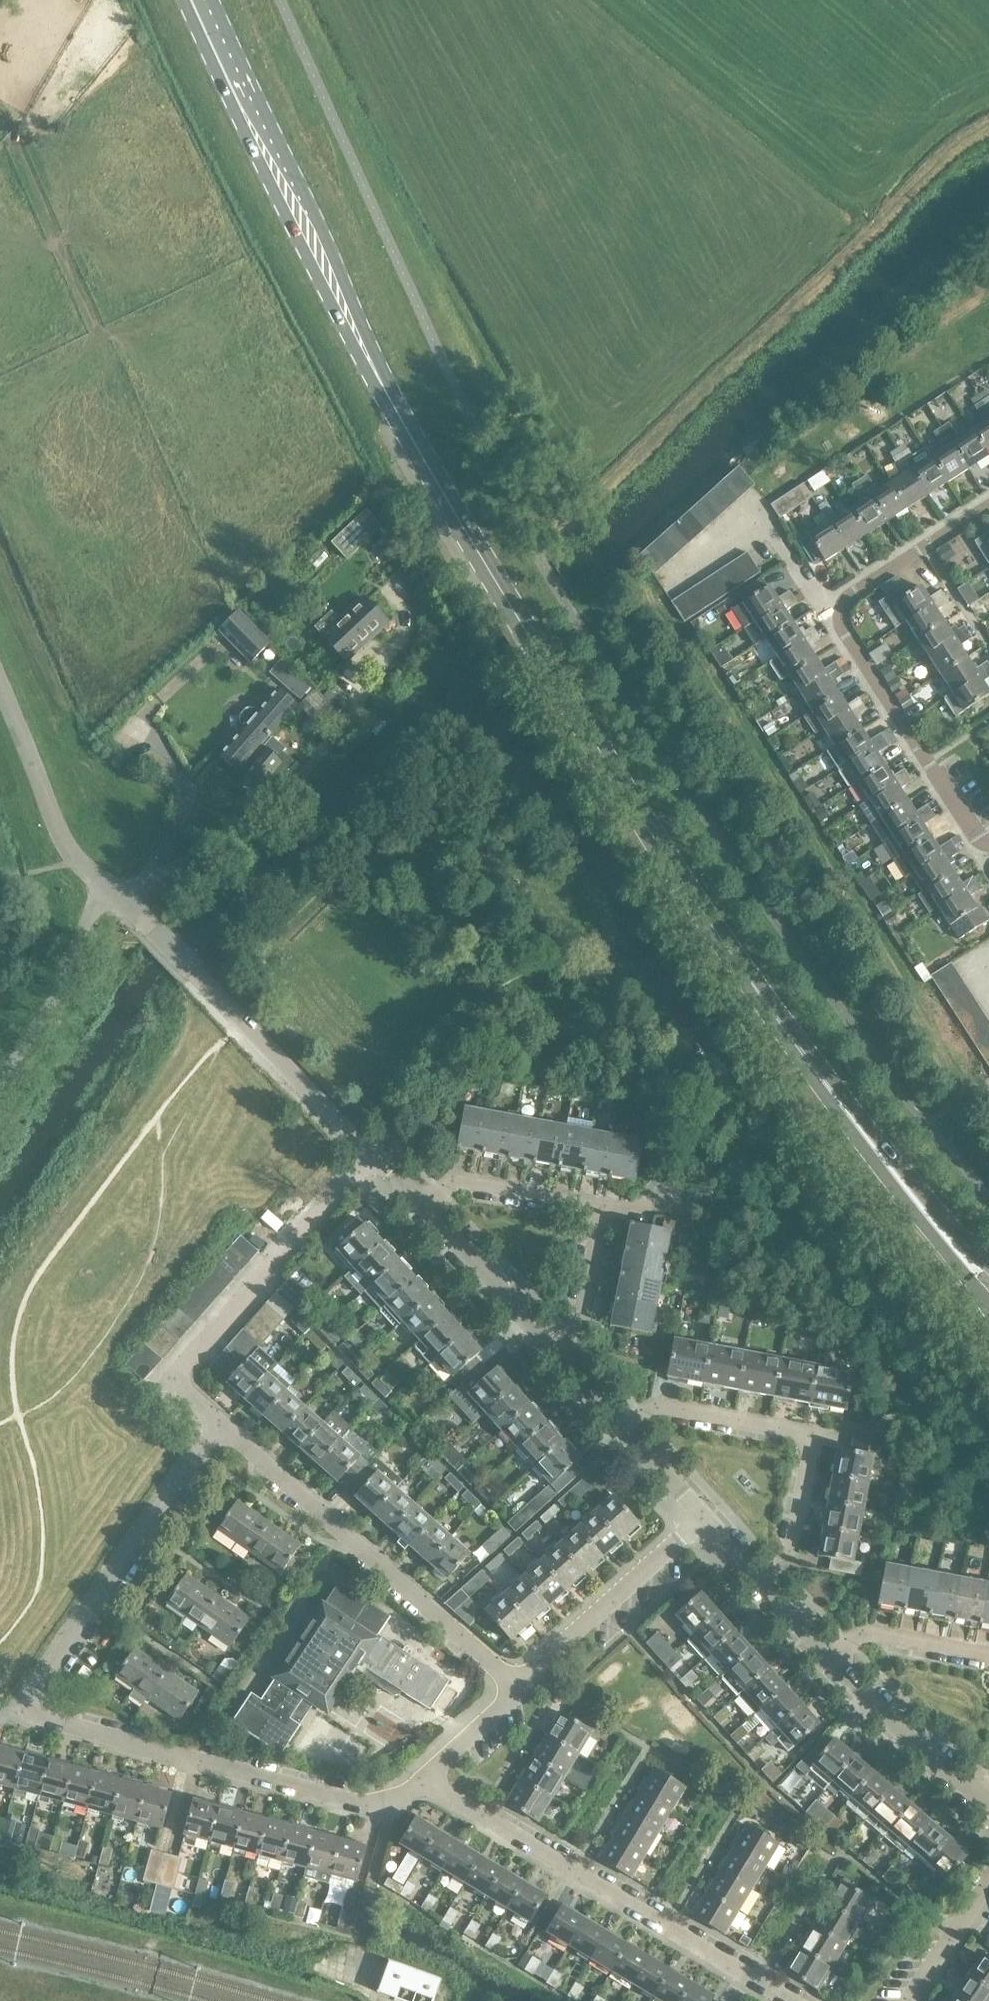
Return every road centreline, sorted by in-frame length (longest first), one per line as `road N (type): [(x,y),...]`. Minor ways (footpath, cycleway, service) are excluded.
road 1 (secondary): [(932,1221),(736,961),(452,510),(324,277),(200,0)]
road 2 (residential): [(427,1779),(790,2000)]
road 3 (residential): [(37,1714),(392,1818),(427,1779)]
road 4 (residential): [(518,1677),(222,1425)]
road 5 (residential): [(222,1425),(176,1385),(361,1158)]
road 6 (unclassified): [(192,972),(77,859),(0,684)]
road 7 (residential): [(37,1714),(39,1689),(146,1523),(222,1425)]
road 8 (residential): [(988,845),(848,637),(841,613)]
road 9 (residential): [(361,1158),(192,972)]
road 10 (residential): [(518,1677),(704,1517)]
road 11 (residential): [(987,1801),(829,1656)]
road 12 (residential): [(622,1428),(654,1405),(812,1431)]
road 13 (residential): [(425,1209),(458,1180),(601,1209)]
road 14 (residential): [(552,1346),(425,1209)]
road 15 (residential): [(841,613),(988,511)]
road 16 (residential): [(829,1656),(869,1631),(988,1654)]
road 17 (residential): [(761,1581),(788,1556),(812,1431)]
road 18 (residential): [(552,1346),(582,1318),(601,1209)]
road 19 (residential): [(988,1879),(900,2000)]
road 20 (residential): [(427,1779),(518,1677)]
road 21 (residential): [(704,1517),(622,1428)]

